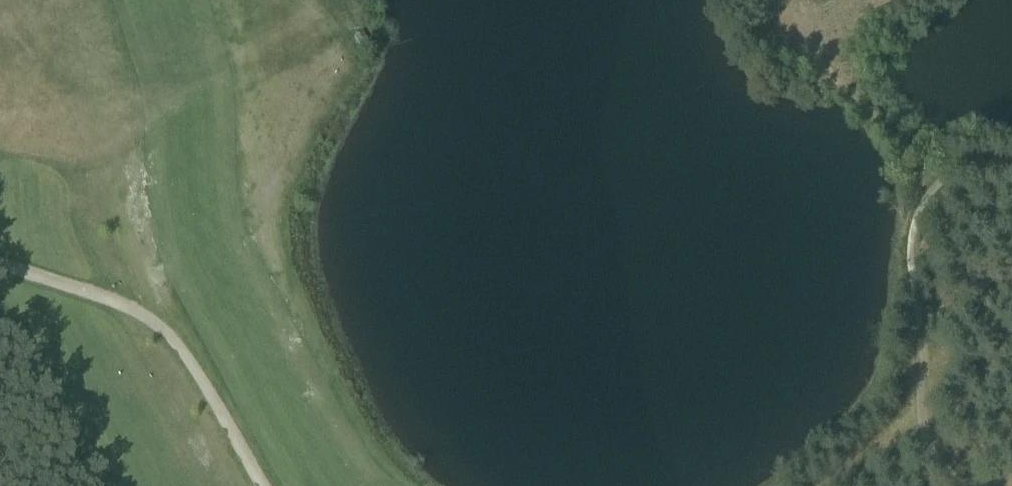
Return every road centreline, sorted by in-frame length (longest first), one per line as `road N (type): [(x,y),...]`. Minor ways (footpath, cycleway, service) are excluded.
road 1 (track): [(0,265),(101,296),(165,331),(263,485)]

